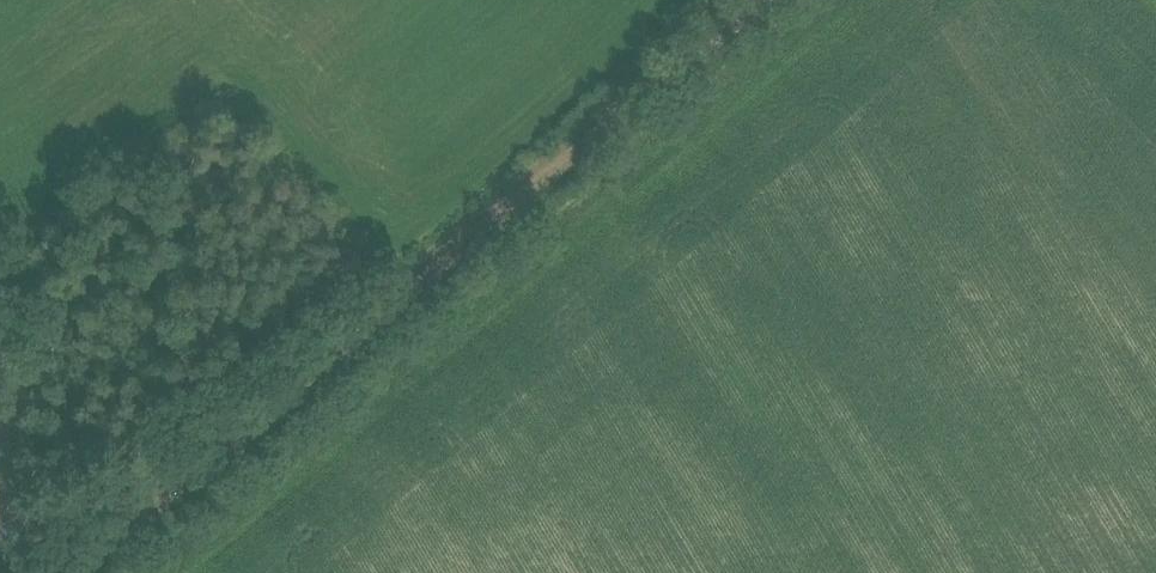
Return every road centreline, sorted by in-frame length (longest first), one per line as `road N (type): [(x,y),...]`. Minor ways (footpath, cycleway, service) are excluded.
road 1 (track): [(63,572),(743,0)]

